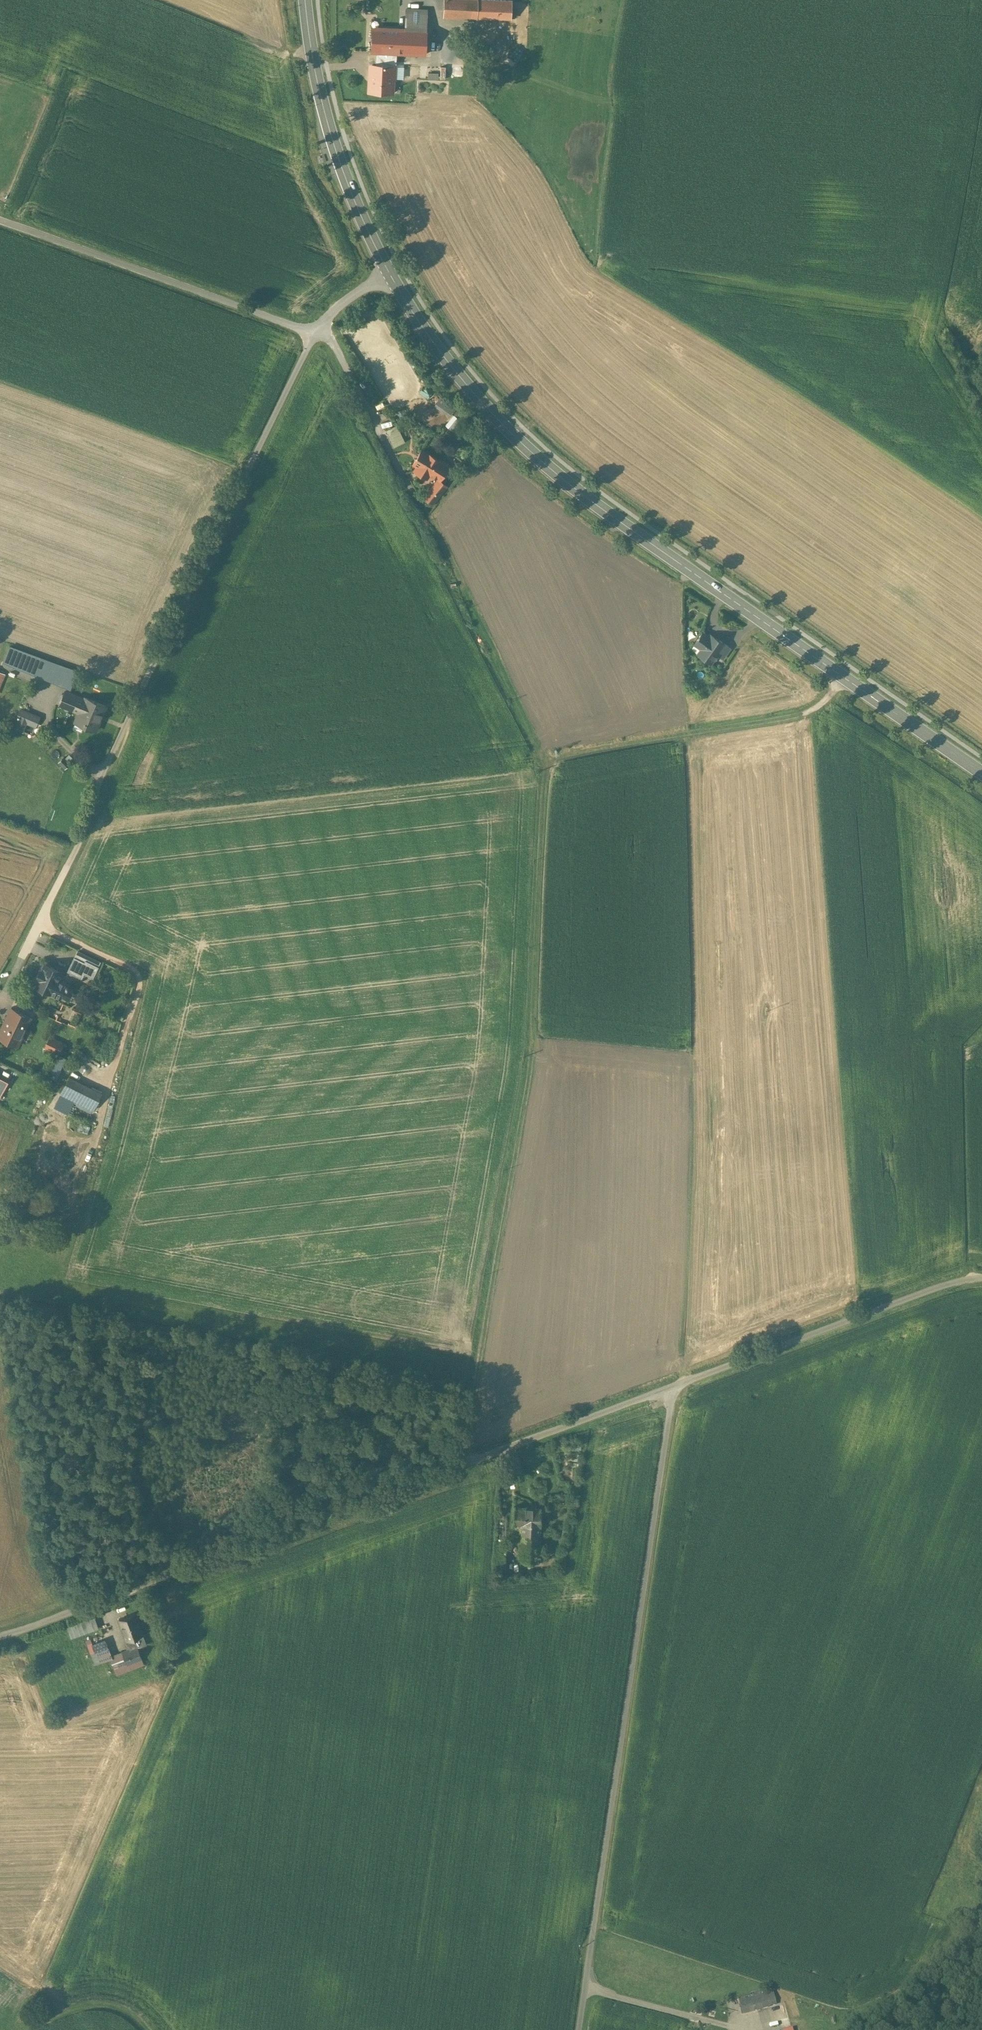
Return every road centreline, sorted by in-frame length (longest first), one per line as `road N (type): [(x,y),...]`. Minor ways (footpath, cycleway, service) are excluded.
road 1 (unclassified): [(0,1637),(981,1279)]
road 2 (secondary): [(981,772),(546,464),(436,345),(388,270)]
road 3 (unclassified): [(312,330),(100,777),(73,857),(5,987)]
road 4 (track): [(843,675),(825,702),(799,714),(553,760),(401,480)]
road 5 (unclassified): [(0,220),(312,330)]
road 6 (secondary): [(388,270),(334,143),(306,0)]
road 7 (track): [(43,915),(50,930),(136,976),(110,1078)]
road 8 (track): [(22,2029),(105,2005),(143,2029)]

